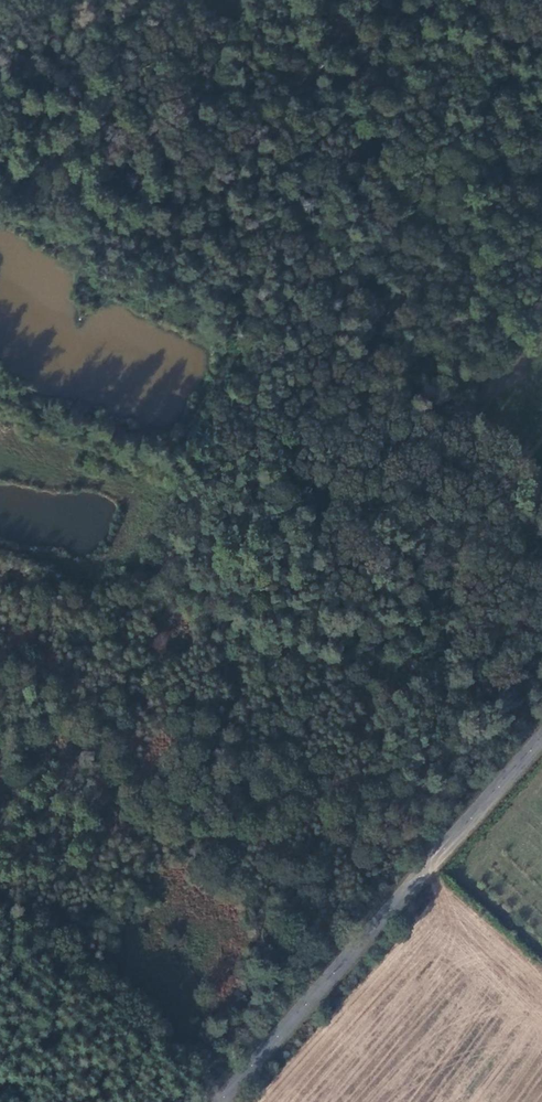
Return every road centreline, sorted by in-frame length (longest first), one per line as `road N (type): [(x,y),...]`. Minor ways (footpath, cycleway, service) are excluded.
road 1 (tertiary): [(541,738),(220,1101)]

